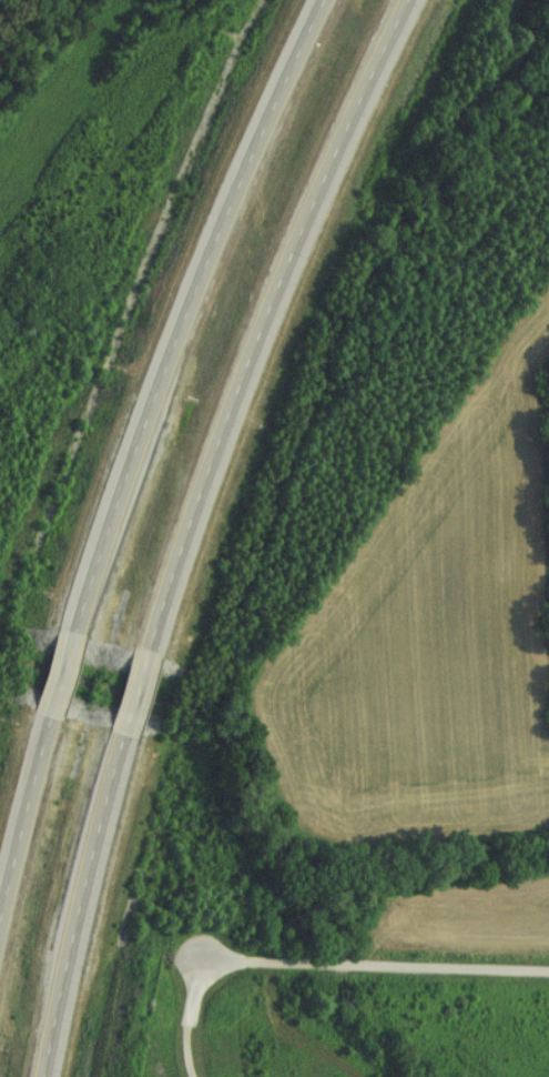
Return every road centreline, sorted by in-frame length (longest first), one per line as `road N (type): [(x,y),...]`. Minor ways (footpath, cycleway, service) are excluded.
road 1 (trunk): [(37,1076),(134,675),(182,531),(295,231),(404,0)]
road 2 (trunk): [(321,0),(220,215),(124,466),(0,903)]
road 3 (residential): [(189,960),(548,972)]

